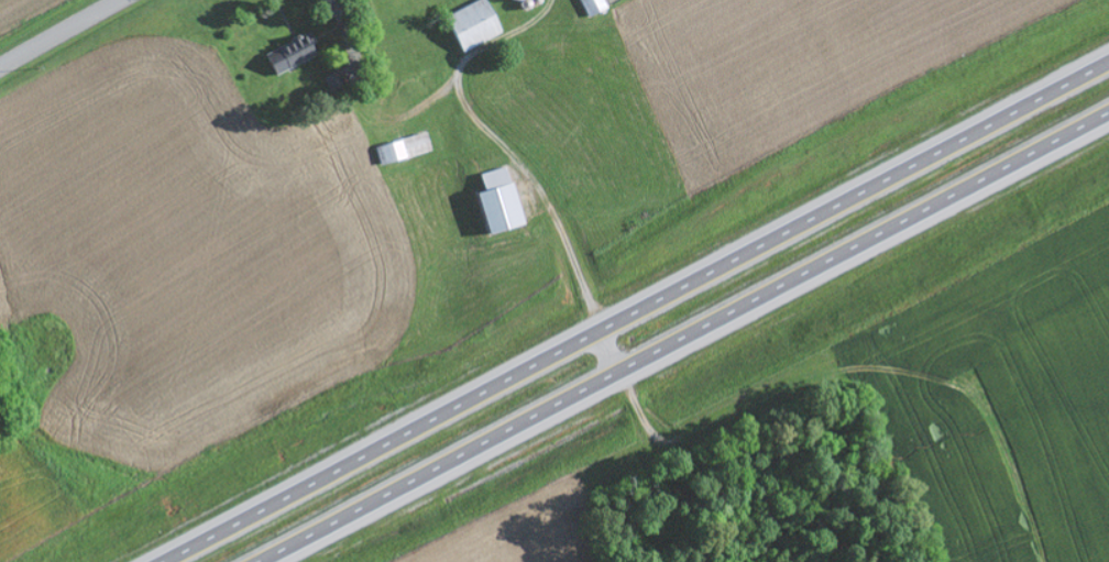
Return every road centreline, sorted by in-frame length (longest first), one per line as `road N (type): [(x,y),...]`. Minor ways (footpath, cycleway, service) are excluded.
road 1 (trunk): [(1108,61),(160,561)]
road 2 (trunk): [(262,561),(1108,114)]
road 3 (tertiary): [(0,62),(111,0)]

